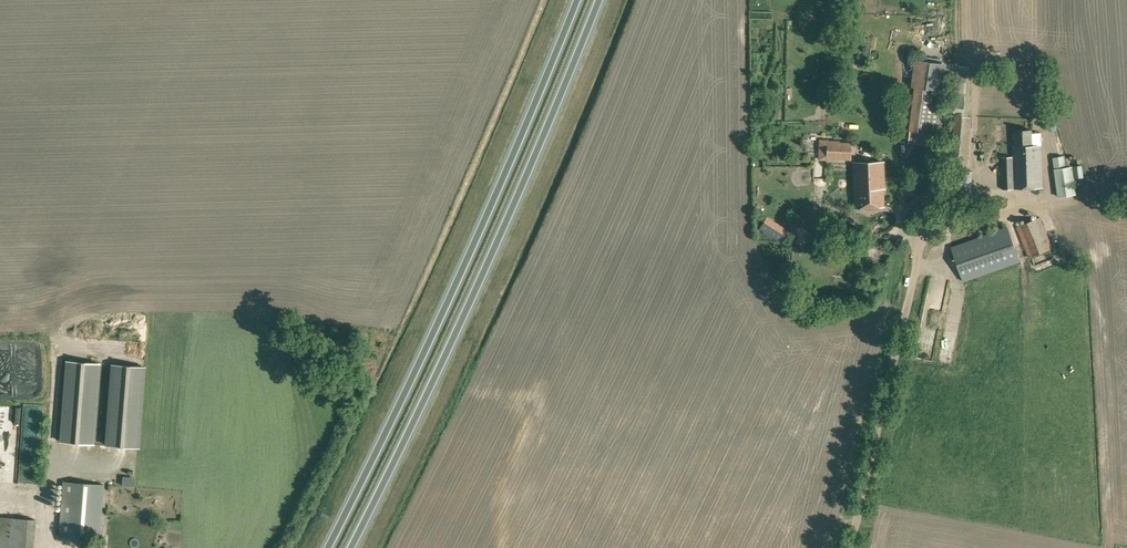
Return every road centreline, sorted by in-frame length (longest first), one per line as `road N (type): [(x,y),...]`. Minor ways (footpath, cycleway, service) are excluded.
road 1 (trunk): [(577,0),(470,255),(326,547)]
road 2 (trunk): [(348,547),(489,256),(599,0)]
road 3 (unclassified): [(855,547),(915,306)]

